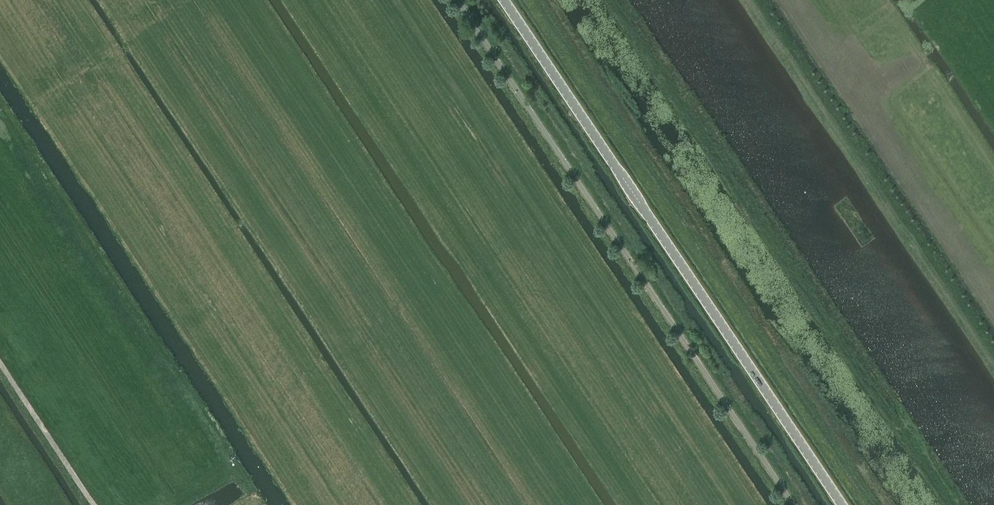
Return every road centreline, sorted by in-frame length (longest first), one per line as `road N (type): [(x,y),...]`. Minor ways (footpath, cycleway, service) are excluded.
road 1 (tertiary): [(507,0),(841,504)]
road 2 (track): [(0,362),(94,504)]

